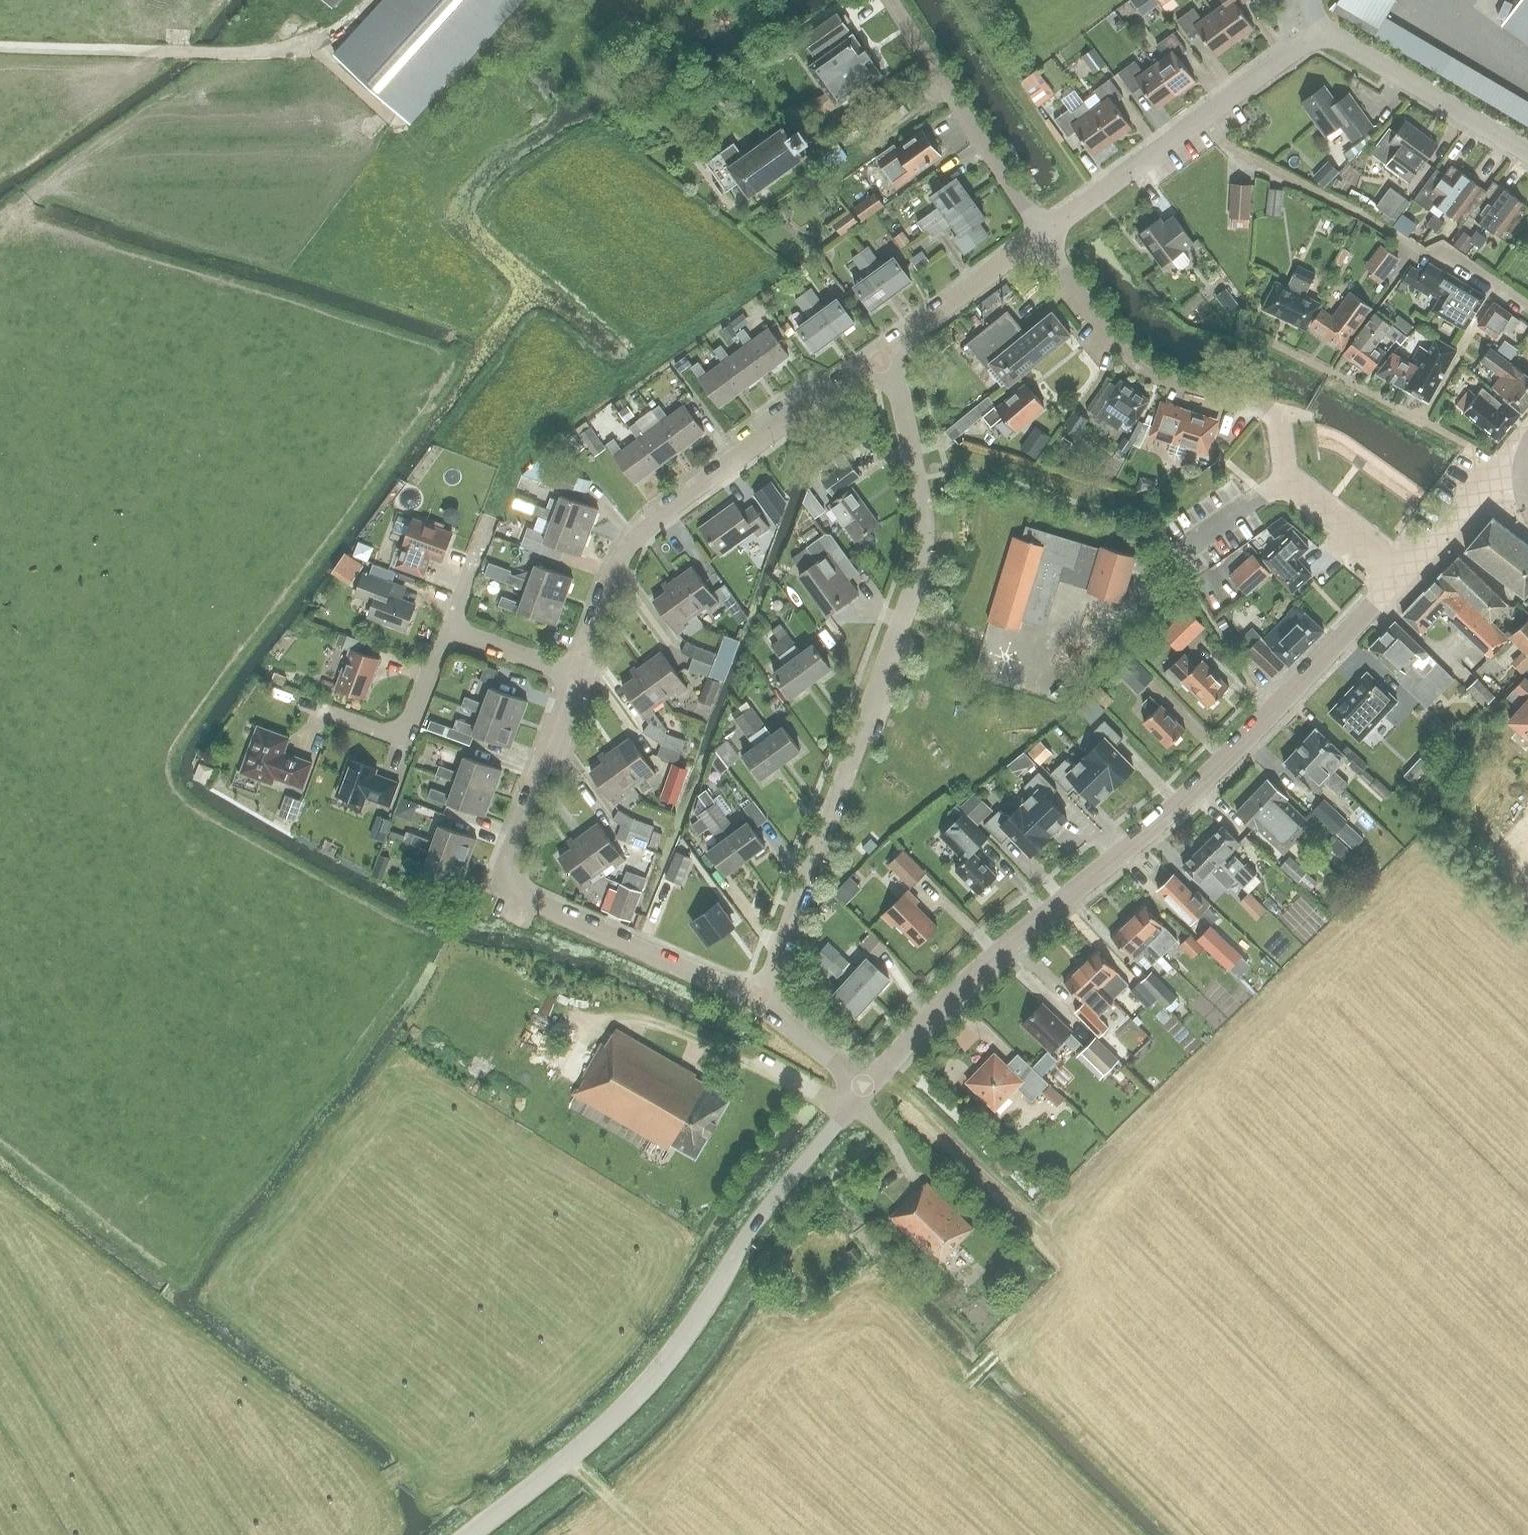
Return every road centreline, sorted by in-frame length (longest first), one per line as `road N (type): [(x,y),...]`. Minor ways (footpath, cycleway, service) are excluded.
road 1 (tertiary): [(862,1092),(934,1014),(1150,834),(1262,726),(1478,493),(1525,485)]
road 2 (residential): [(760,1004),(902,612),(923,528),(910,429),(878,354)]
road 3 (tertiary): [(472,1534),(640,1392),(677,1348),(743,1243),(862,1092)]
road 4 (residential): [(878,354),(1323,28)]
road 5 (residential): [(760,1004),(500,892),(578,682)]
road 6 (residential): [(578,682),(635,542),(878,354)]
road 7 (track): [(0,47),(283,51),(329,35)]
road 8 (track): [(1090,201),(960,0)]
road 9 (residential): [(1527,152),(1323,28)]
road 10 (track): [(879,1074),(1040,1232)]
road 11 (residential): [(302,702),(400,731),(447,629)]
road 12 (residential): [(578,682),(447,629)]
road 13 (residential): [(862,1092),(760,1004)]

